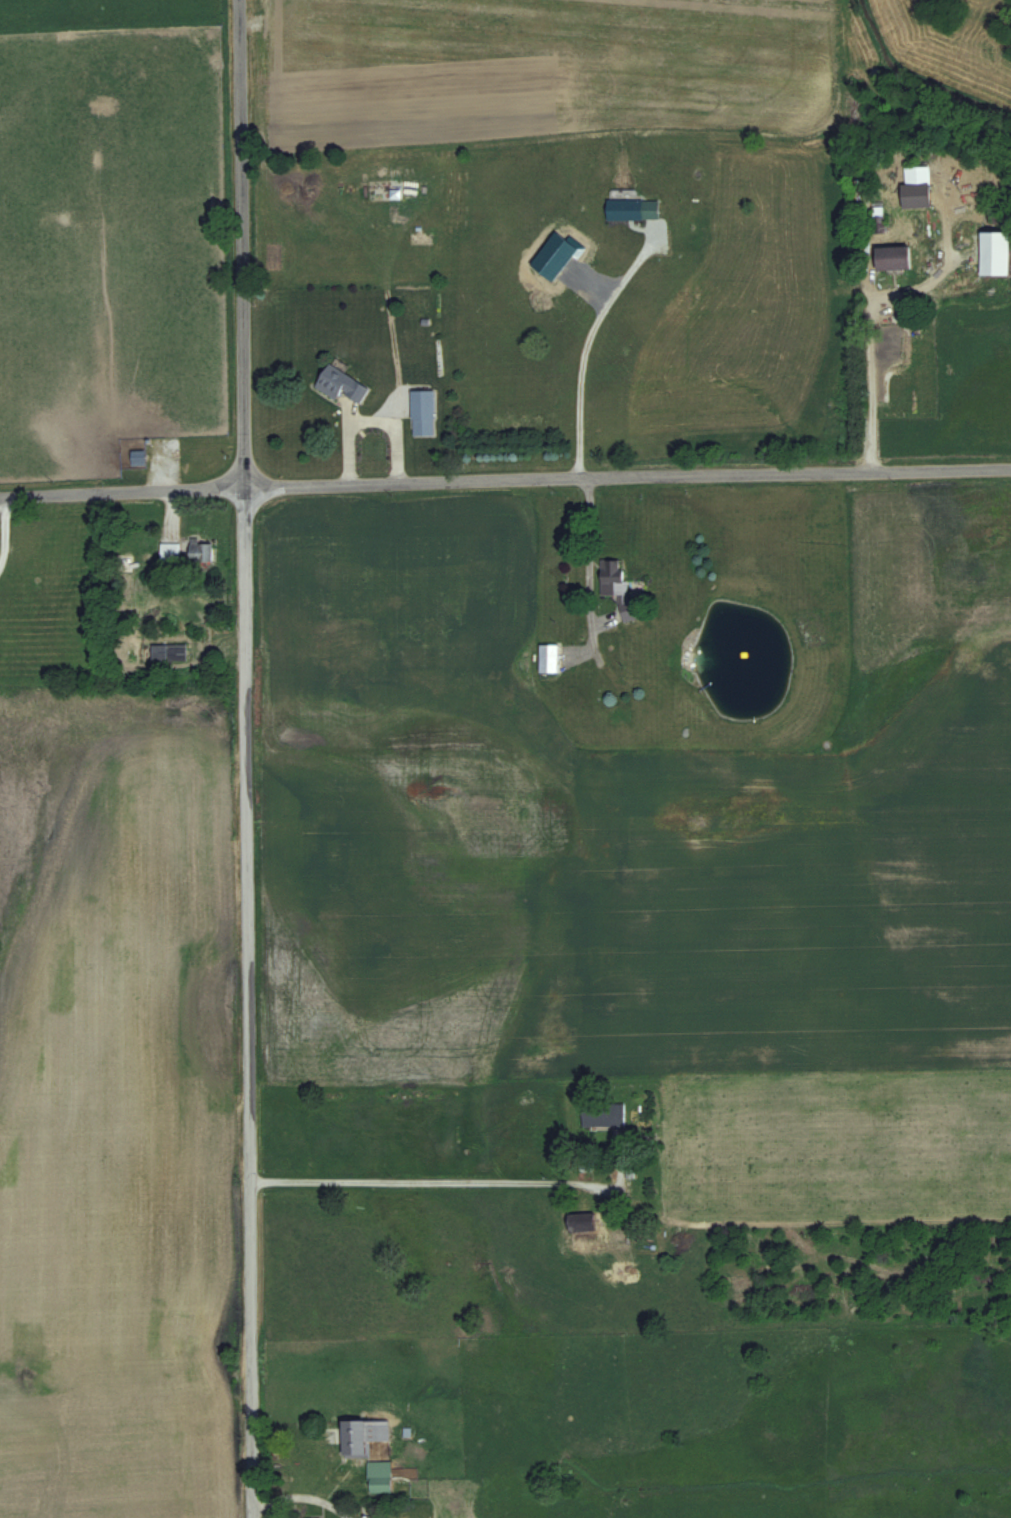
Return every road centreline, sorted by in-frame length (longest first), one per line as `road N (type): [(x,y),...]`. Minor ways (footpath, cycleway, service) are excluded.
road 1 (residential): [(250,1517),(242,482)]
road 2 (residential): [(0,493),(1010,466)]
road 3 (residential): [(242,482),(239,0)]
road 4 (residential): [(244,1183),(575,1186)]
road 5 (residential): [(588,473),(593,636),(573,648)]

